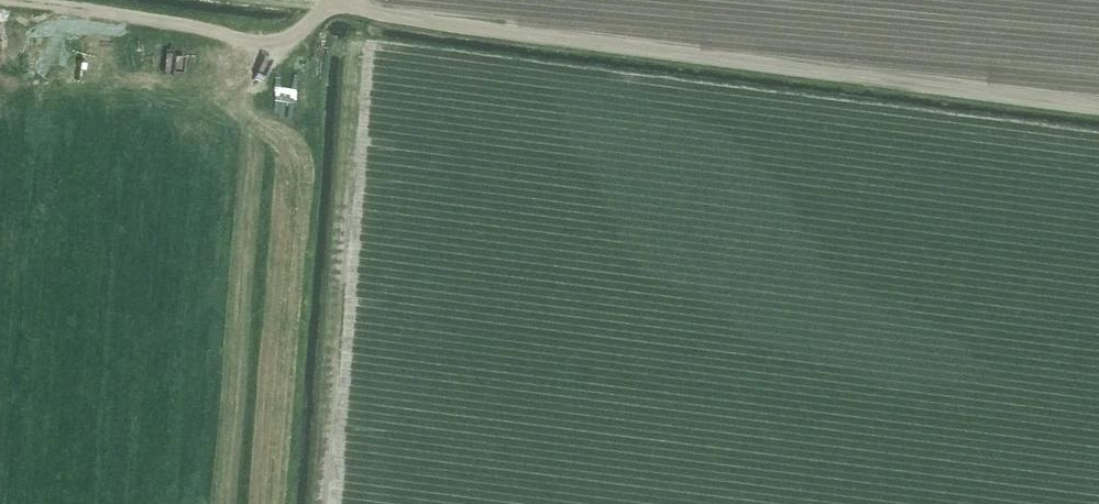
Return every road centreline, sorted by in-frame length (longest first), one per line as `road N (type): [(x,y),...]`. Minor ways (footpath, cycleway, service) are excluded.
road 1 (track): [(322,0),(321,8),(362,14),(359,44),(1098,136)]
road 2 (track): [(362,14),(1098,113)]
road 3 (track): [(0,3),(290,38),(321,8)]

